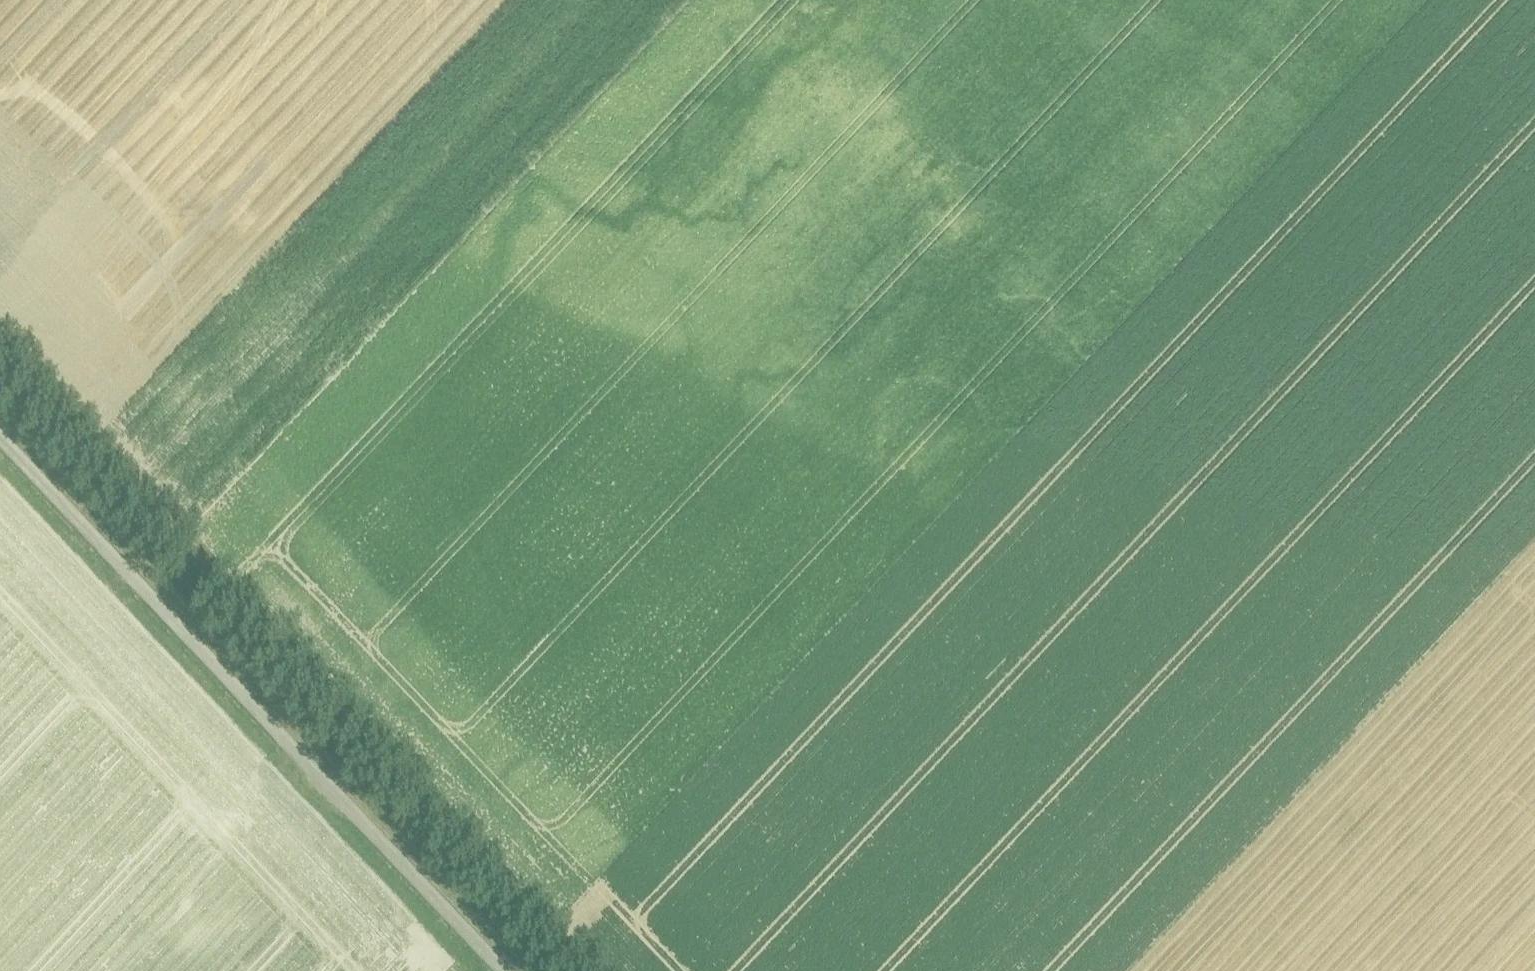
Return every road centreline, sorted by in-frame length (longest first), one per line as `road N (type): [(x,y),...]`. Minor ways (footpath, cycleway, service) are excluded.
road 1 (track): [(502,970),(0,435)]
road 2 (track): [(0,339),(177,528),(206,536)]

